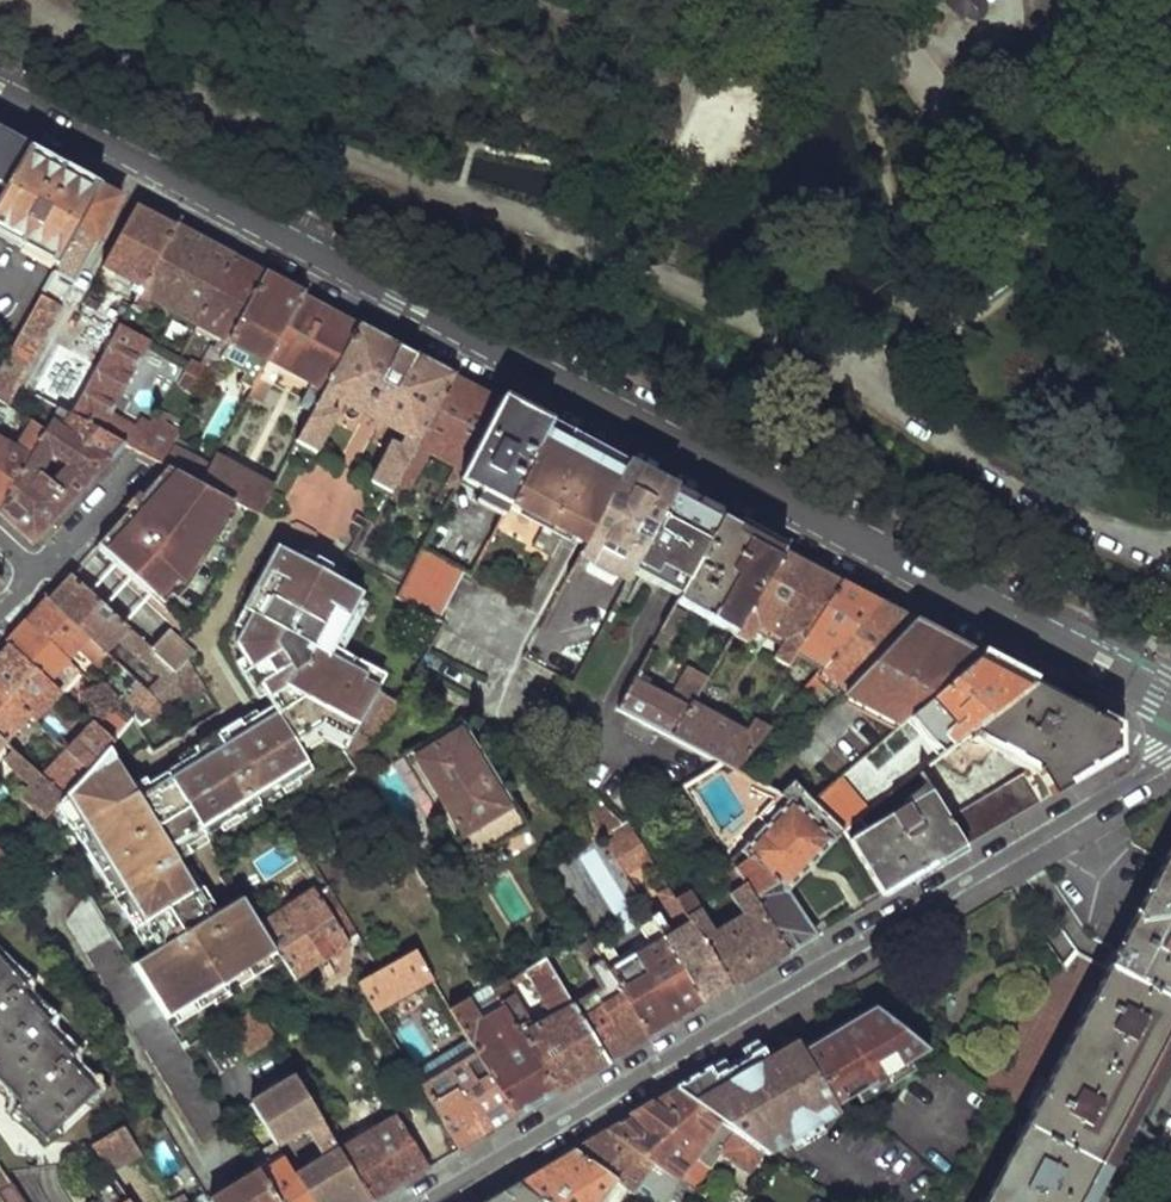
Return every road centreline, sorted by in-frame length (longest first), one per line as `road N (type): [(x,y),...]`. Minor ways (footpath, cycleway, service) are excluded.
road 1 (residential): [(1170,707),(0,87)]
road 2 (residential): [(425,1201),(1170,750)]
road 3 (residential): [(139,460),(35,572)]

